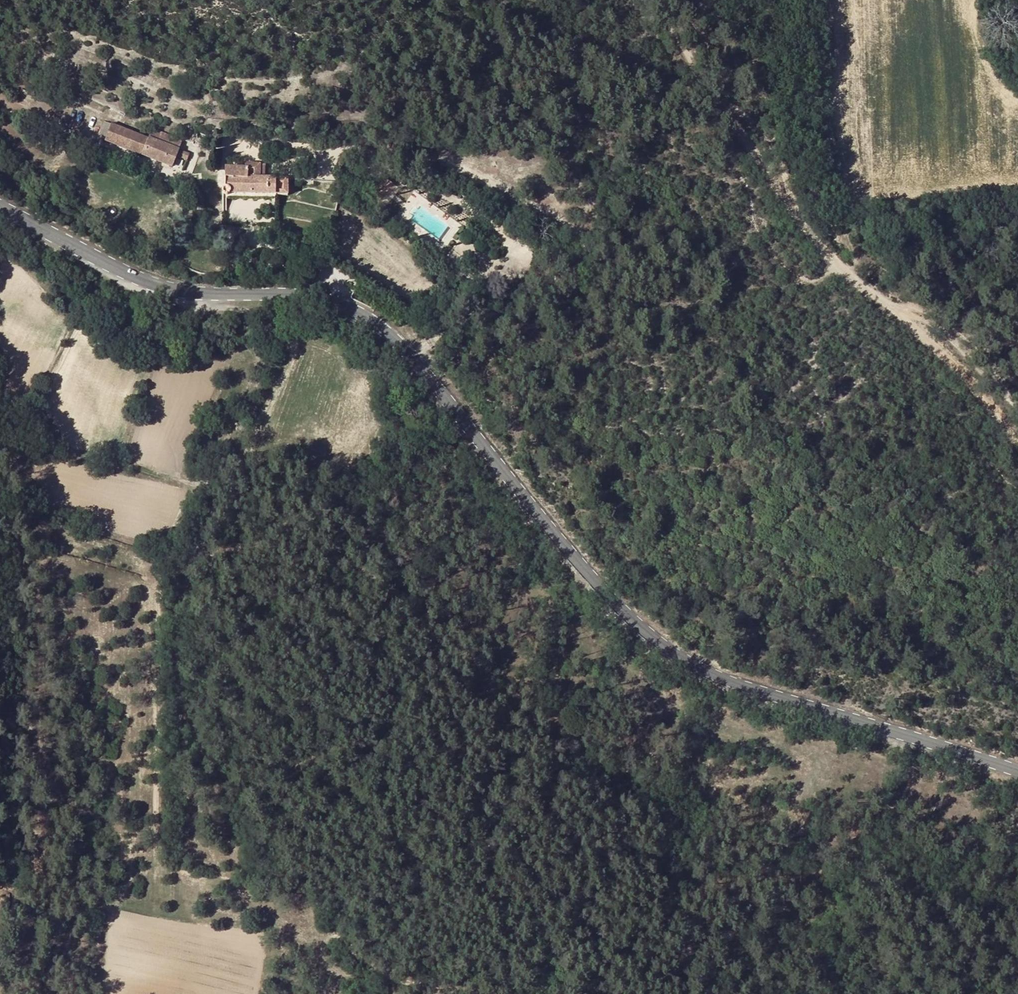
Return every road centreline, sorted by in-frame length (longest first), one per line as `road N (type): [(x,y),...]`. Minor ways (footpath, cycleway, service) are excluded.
road 1 (tertiary): [(1017,777),(756,694),(685,657),(615,590),(444,385),(367,319),(305,303),(222,307),(173,298),(0,210)]
road 2 (track): [(655,0),(808,243),(929,338),(1017,445)]

